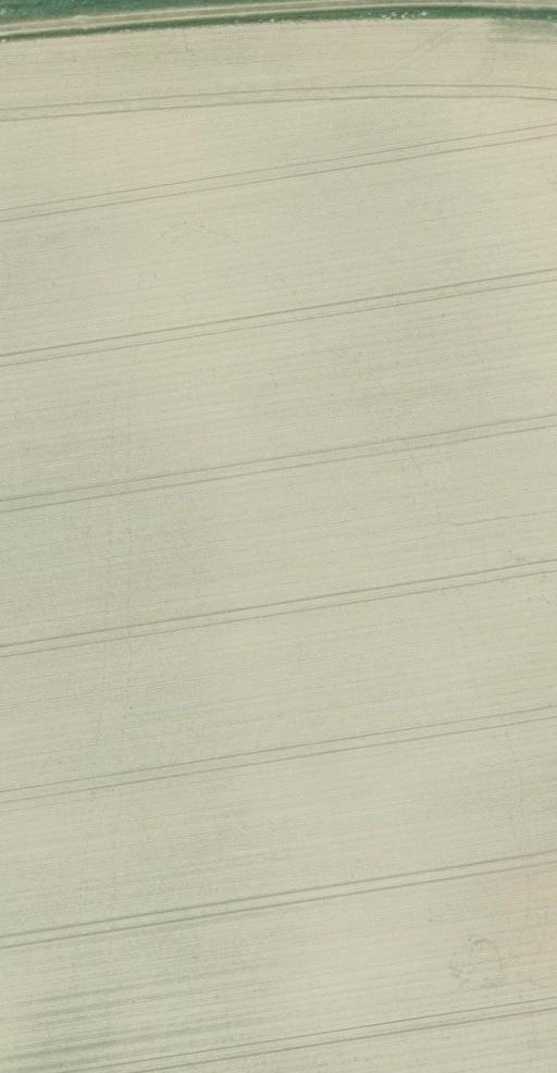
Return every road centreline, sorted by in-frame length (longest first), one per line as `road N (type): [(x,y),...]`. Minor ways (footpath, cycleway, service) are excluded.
road 1 (track): [(0,25),(310,0)]

